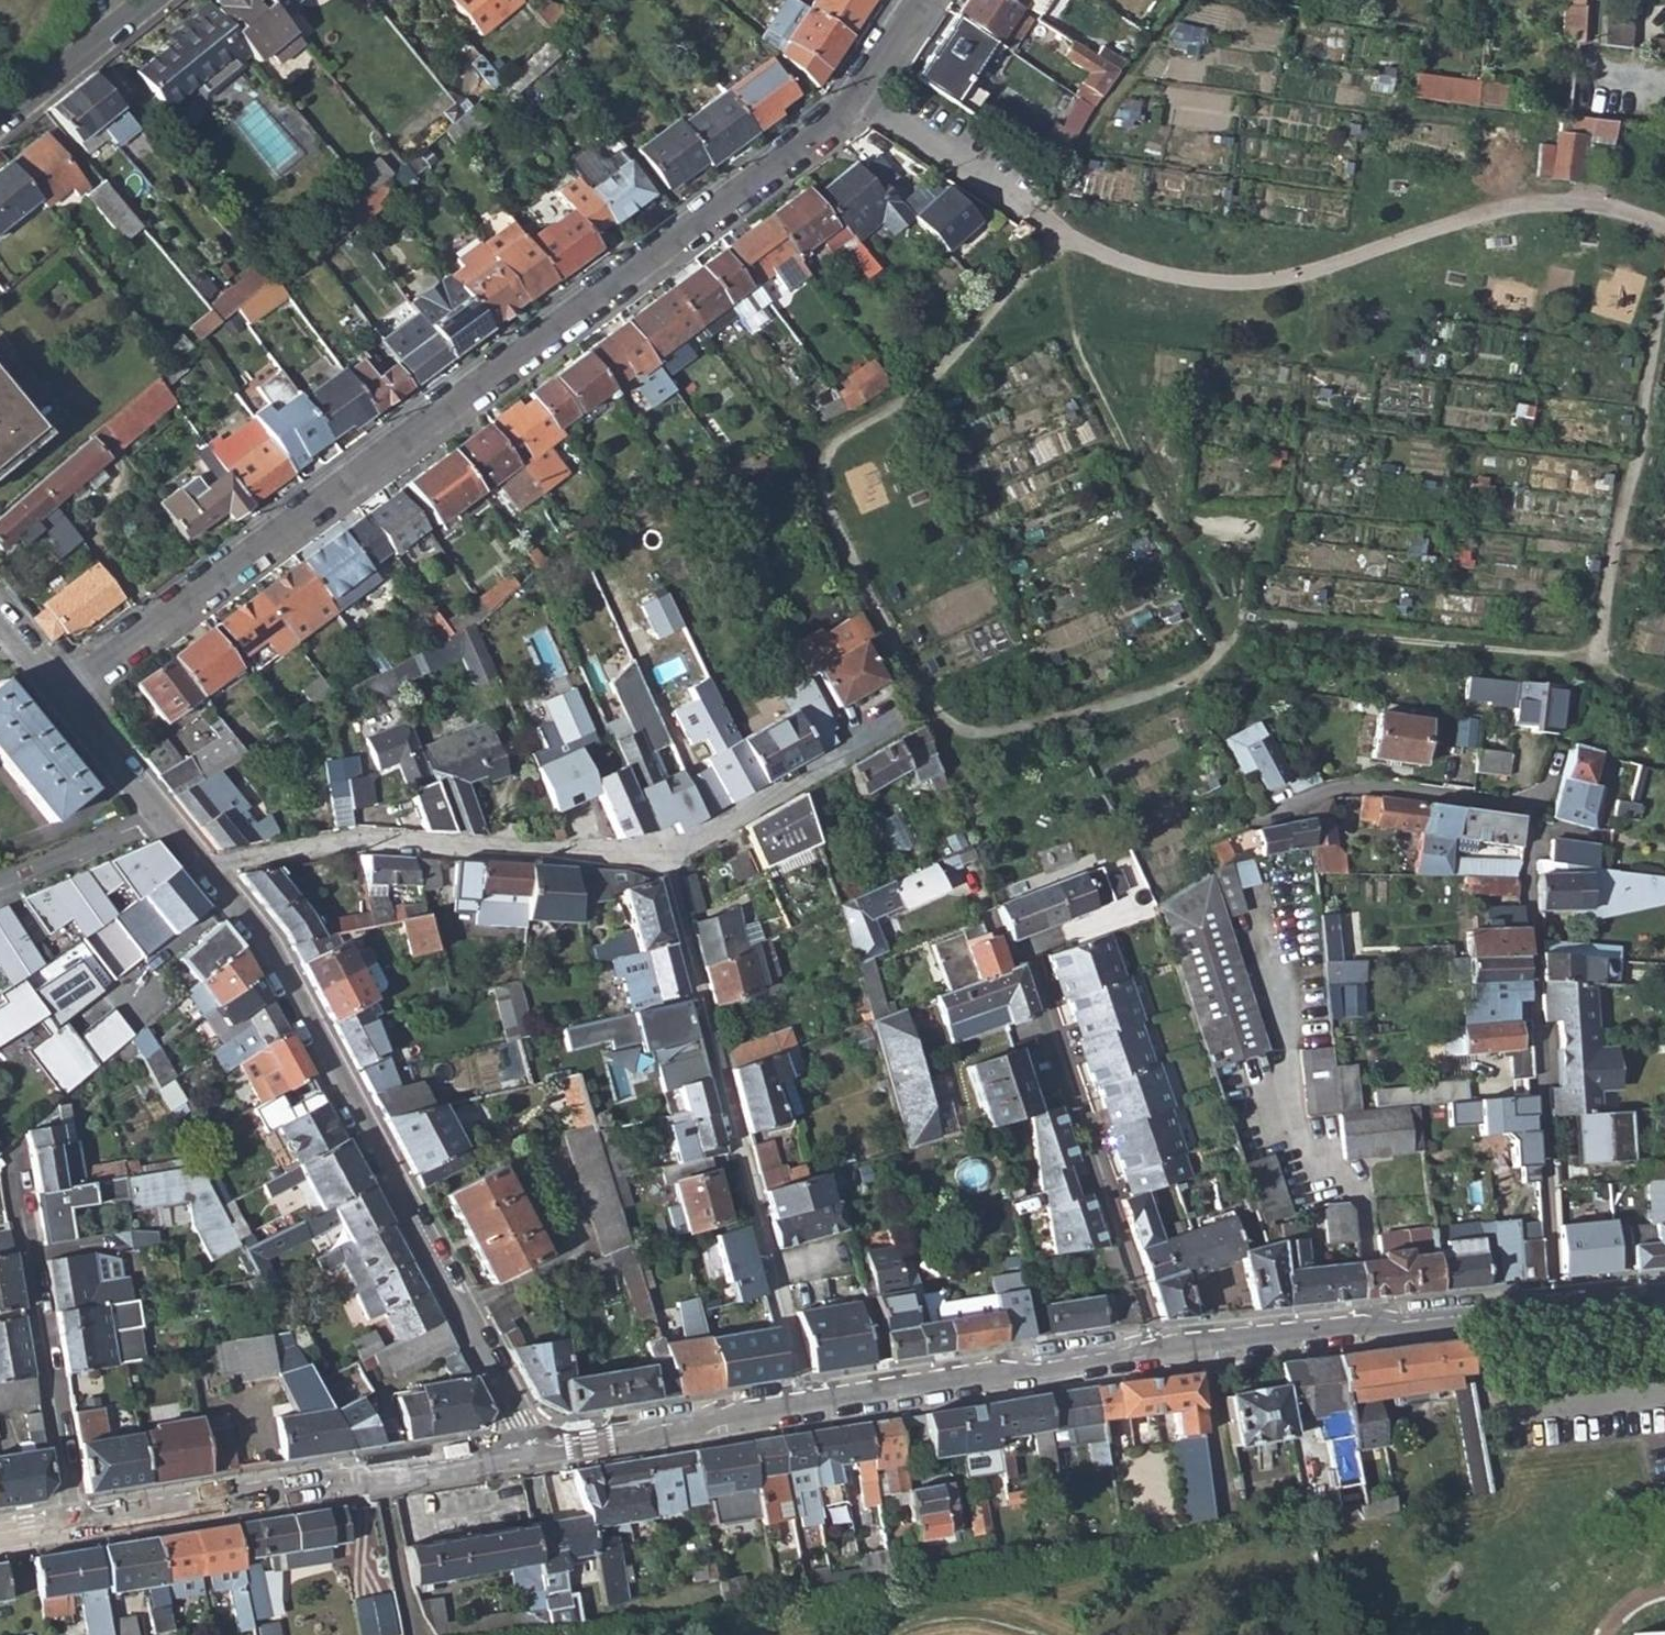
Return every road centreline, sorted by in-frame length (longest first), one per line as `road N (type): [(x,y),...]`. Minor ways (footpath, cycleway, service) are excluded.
road 1 (residential): [(853,106),(59,694)]
road 2 (residential): [(1259,815),(1337,786),(1524,805),(1552,1306)]
road 3 (residential): [(204,871),(282,976),(532,1453)]
road 4 (residential): [(804,1408),(661,858)]
road 5 (residential): [(70,1525),(532,1453)]
road 6 (residential): [(204,871),(353,841),(661,858)]
road 7 (residential): [(1029,971),(1159,1352)]
road 8 (residential): [(1159,1352),(1552,1306)]
road 9 (residential): [(70,1525),(13,1166)]
road 10 (residential): [(804,1408),(1159,1352)]
road 11 (residential): [(532,1453),(804,1408)]
road 12 (residential): [(661,858),(892,723)]
road 13 (residential): [(853,106),(1024,206)]
road 14 (residential): [(149,0),(0,120)]
road 15 (residential): [(0,893),(164,822)]
road 16 (residential): [(59,694),(164,822)]
road 17 (residential): [(1594,0),(1590,70),(1644,91)]
road 18 (residential): [(922,0),(853,106)]

